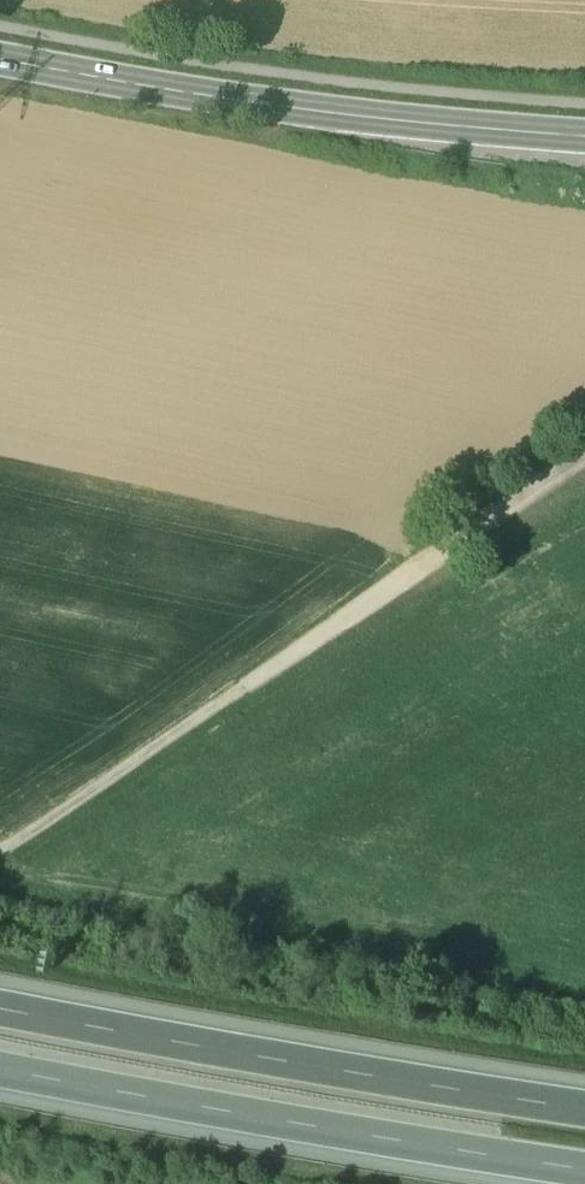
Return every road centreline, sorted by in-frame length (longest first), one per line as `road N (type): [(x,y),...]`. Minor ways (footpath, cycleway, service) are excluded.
road 1 (track): [(0,854),(584,458)]
road 2 (motorway): [(0,1078),(584,1183)]
road 3 (motorway): [(584,1117),(0,1012)]
road 4 (secondary): [(584,149),(342,131),(0,66)]

